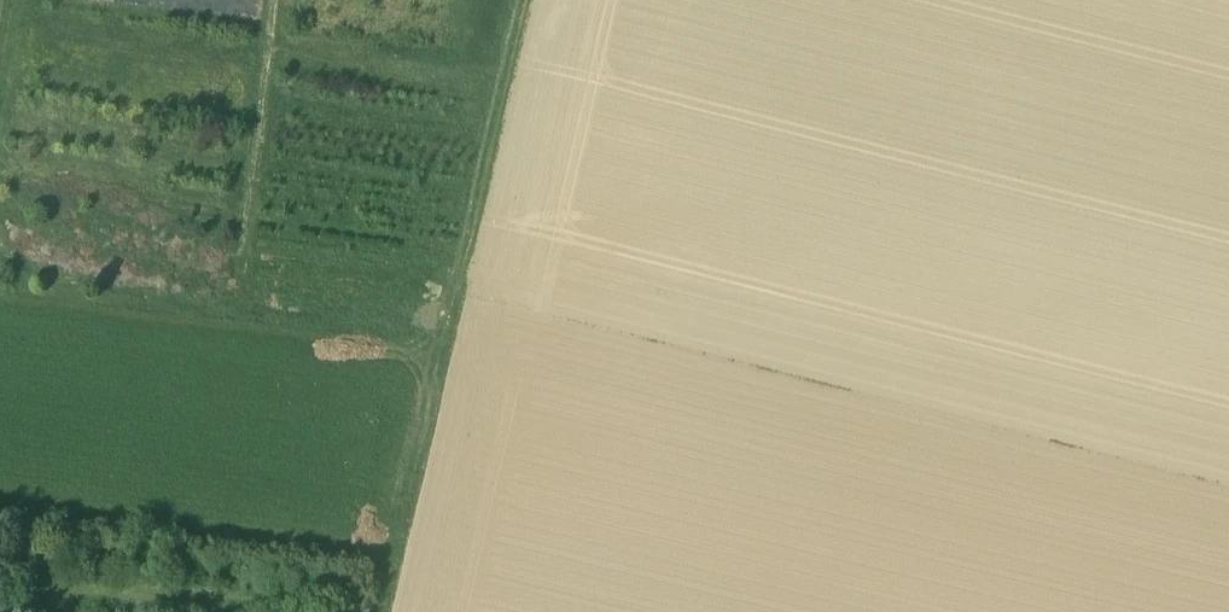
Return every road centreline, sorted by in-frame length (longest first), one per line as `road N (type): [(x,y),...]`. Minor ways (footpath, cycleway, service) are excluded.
road 1 (track): [(516,0),(375,611)]

